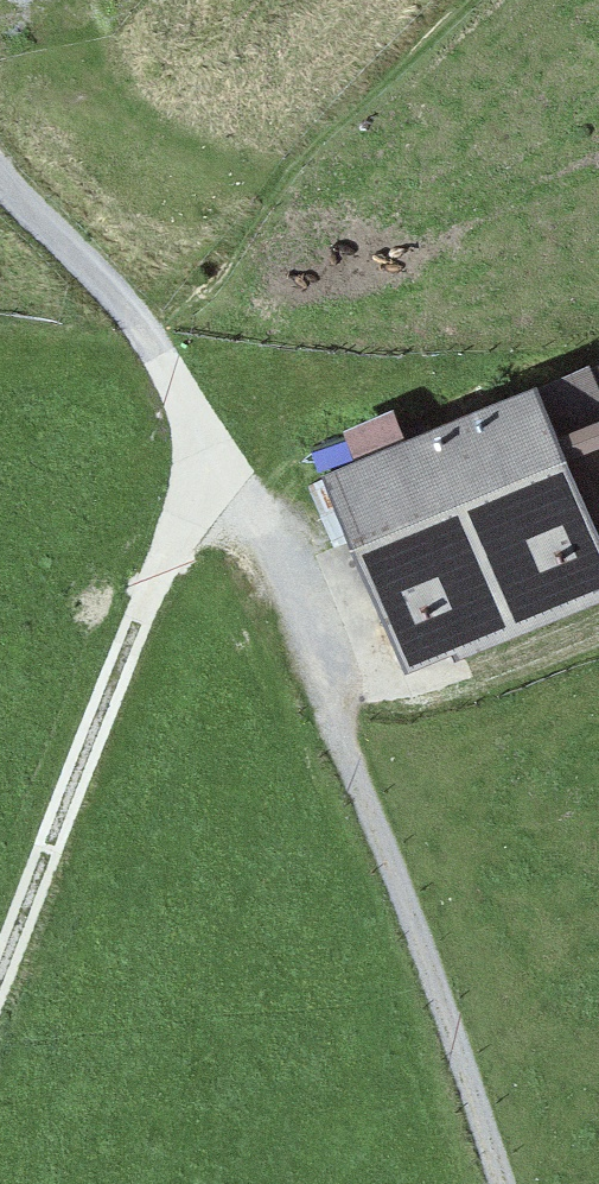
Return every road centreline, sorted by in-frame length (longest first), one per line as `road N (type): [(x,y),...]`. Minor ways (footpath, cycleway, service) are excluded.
road 1 (track): [(503,1183),(330,683),(159,341)]
road 2 (track): [(35,0),(152,129),(249,178),(349,213),(459,209),(598,161)]
road 3 (track): [(0,978),(181,531),(226,489)]
road 4 (track): [(159,341),(0,171)]

